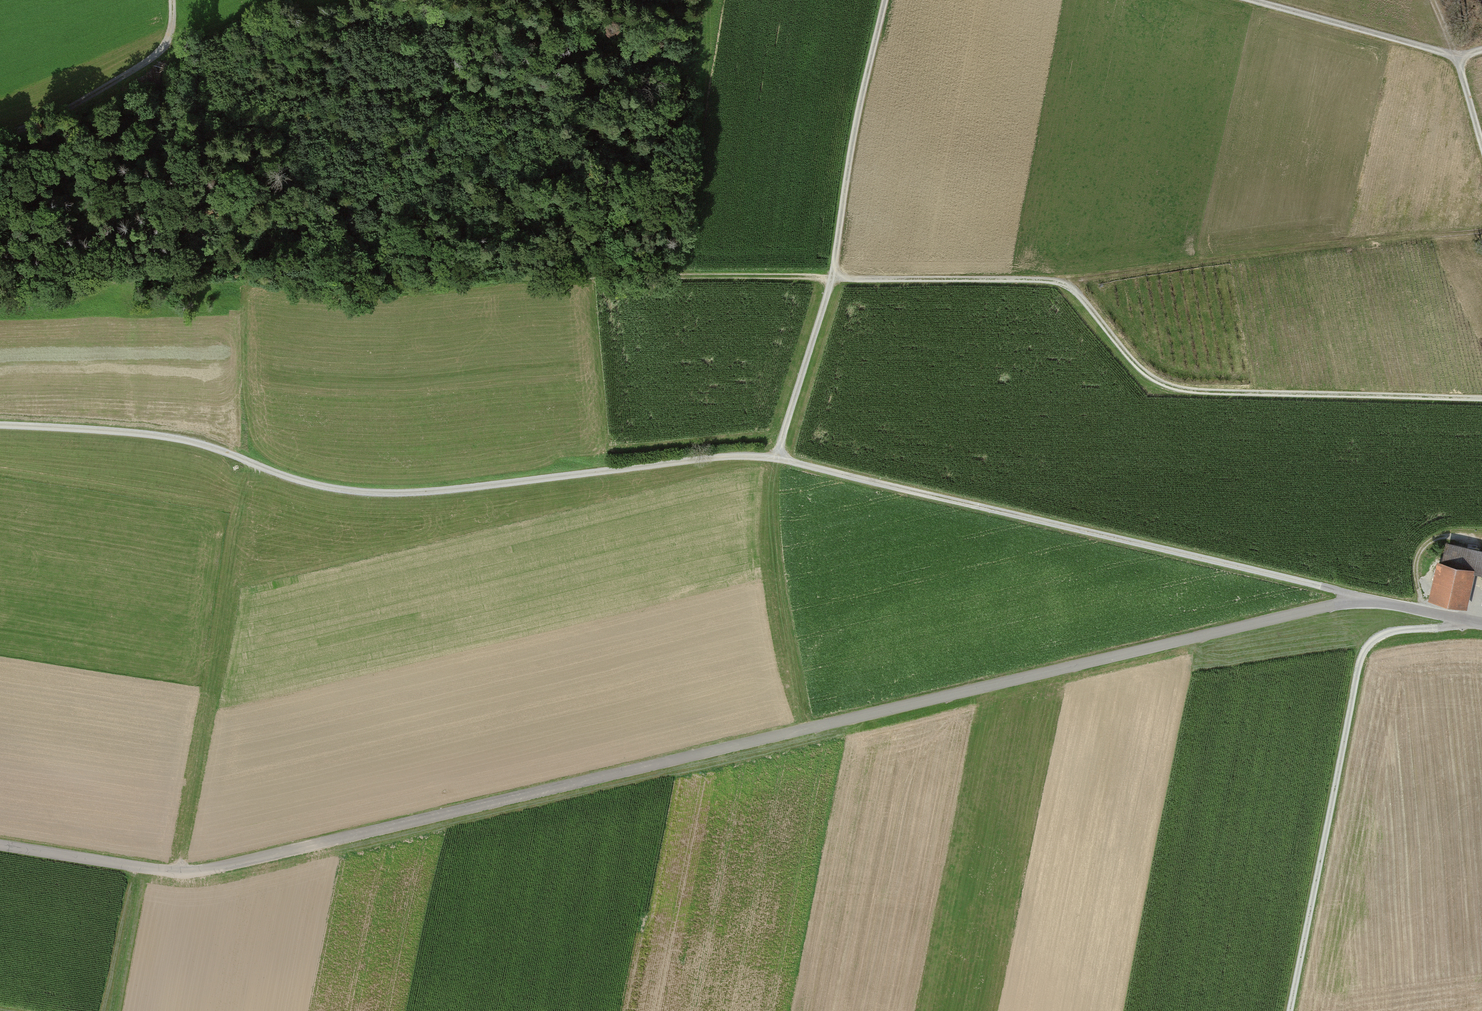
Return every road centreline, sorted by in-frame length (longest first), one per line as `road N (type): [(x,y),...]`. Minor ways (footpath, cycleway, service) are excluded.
road 1 (unclassified): [(0,847),(200,873),(1360,598),(1481,626)]
road 2 (track): [(1360,598),(743,452),(423,494),(321,488),(196,440),(0,428)]
road 3 (track): [(831,281),(533,273),(403,290),(152,276),(0,287)]
road 4 (track): [(810,731),(779,625),(771,508),(831,281),(887,0)]
road 5 (track): [(831,281),(1066,286),(1141,371),(1191,393),(1481,399)]
road 6 (track): [(1468,623),(1398,633),(1364,656),(1291,1010)]
road 7 (track): [(1045,282),(1481,230)]
road 8 (track): [(246,459),(178,872)]
road 9 (track): [(1481,149),(1454,55),(1251,0)]
road 10 (track): [(0,134),(156,63),(171,45),(174,0)]
road 11 (track): [(171,45),(220,19),(350,0)]

